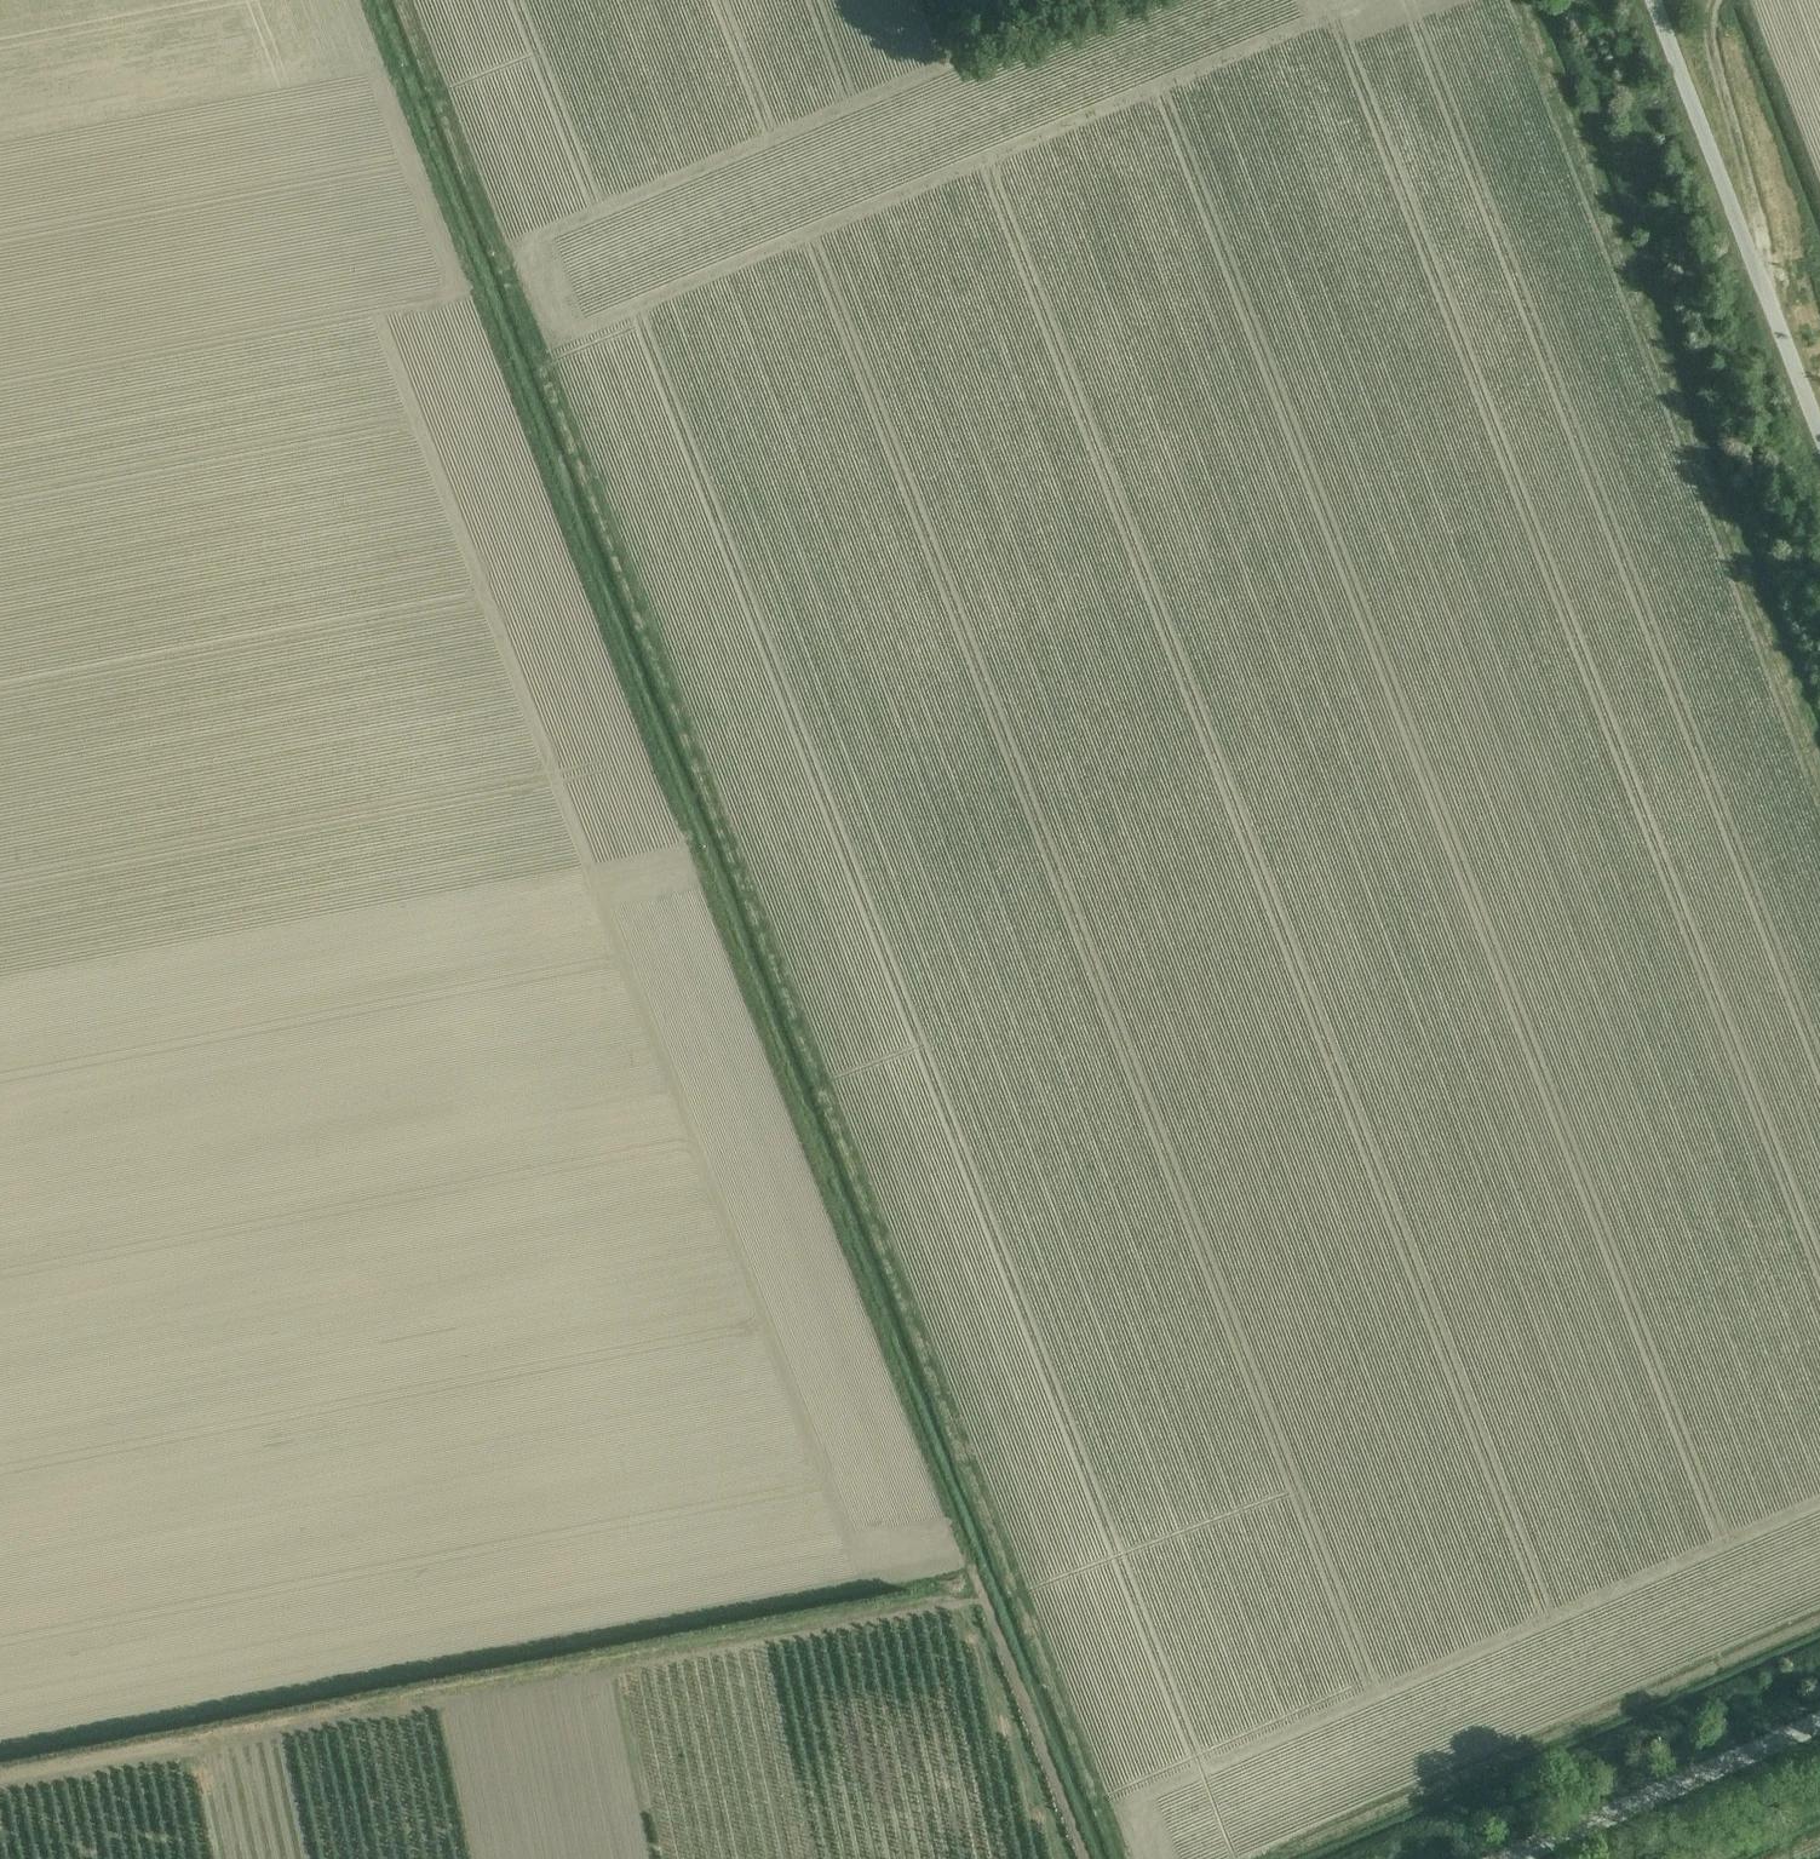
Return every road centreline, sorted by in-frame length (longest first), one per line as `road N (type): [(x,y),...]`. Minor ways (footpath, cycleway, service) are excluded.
road 1 (unclassified): [(1819,443),(1650,0)]
road 2 (unclassified): [(1507,1858),(1819,1724)]

